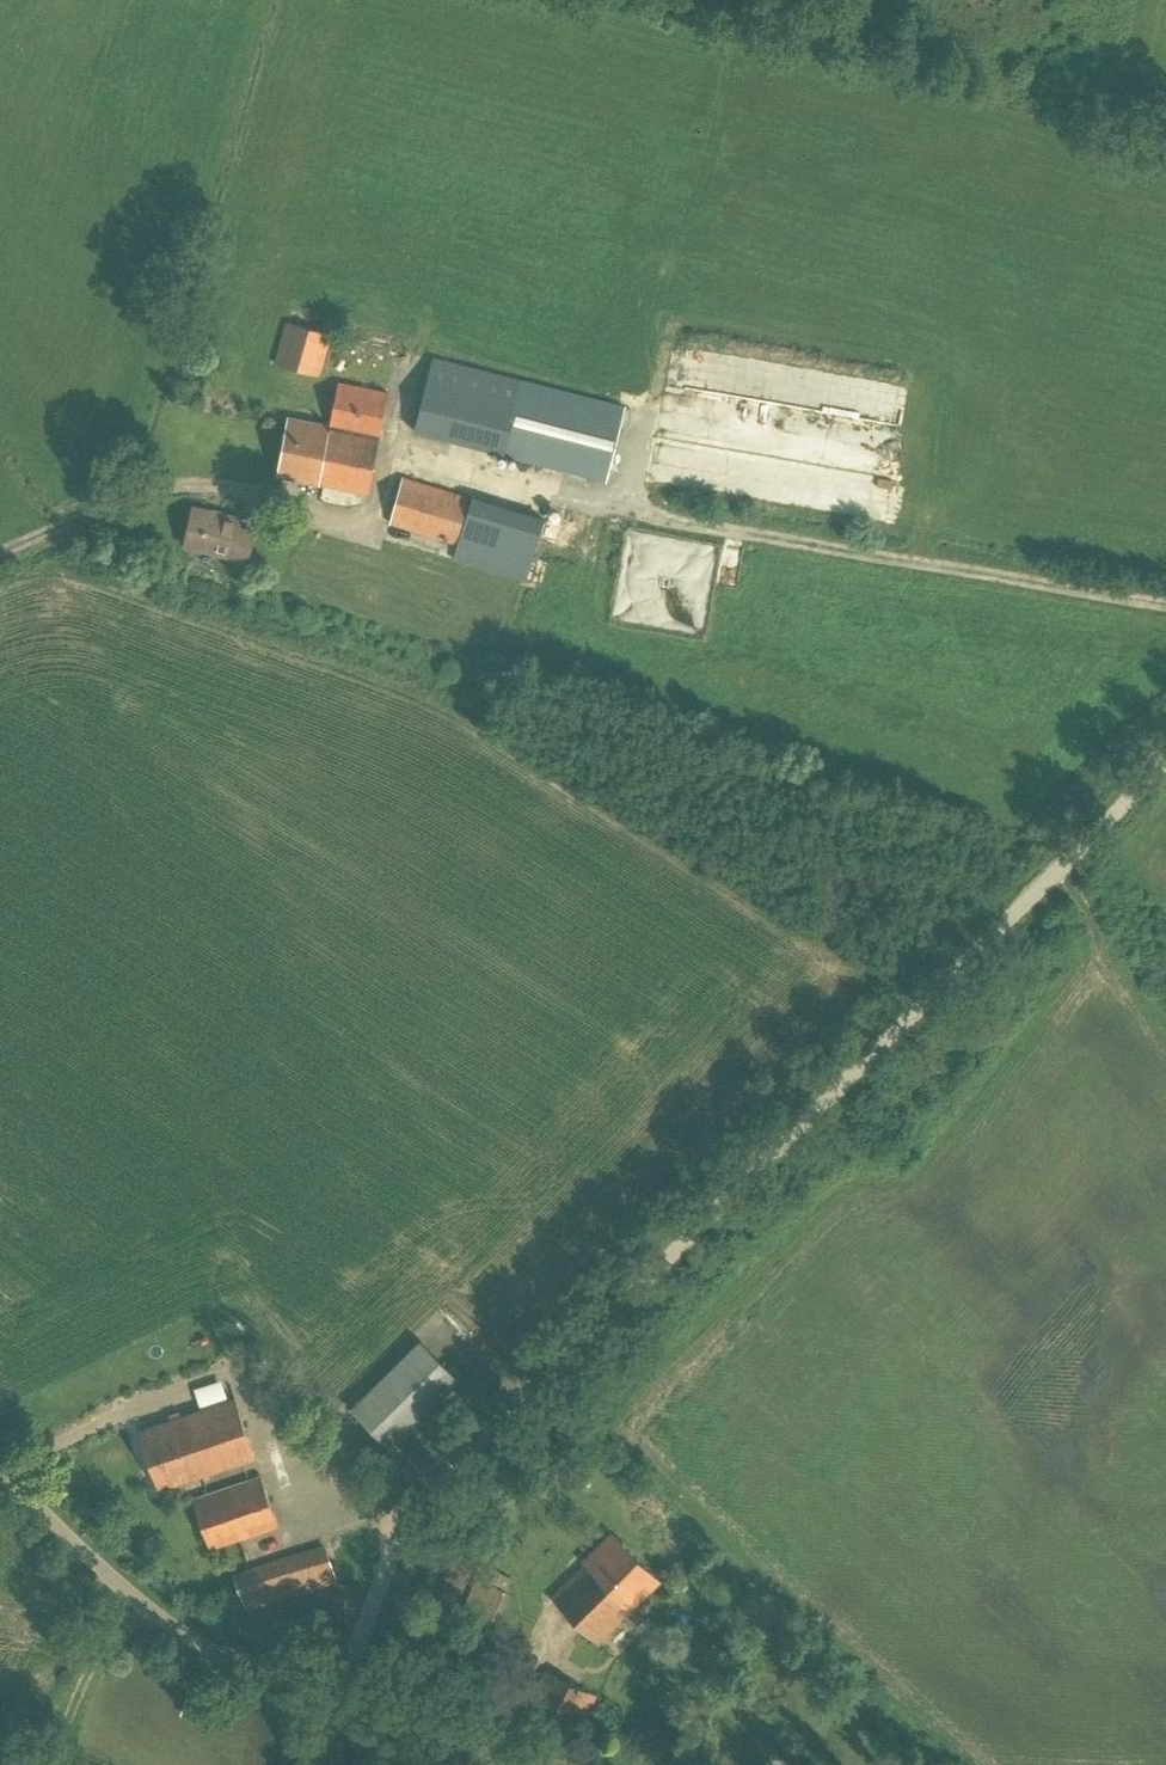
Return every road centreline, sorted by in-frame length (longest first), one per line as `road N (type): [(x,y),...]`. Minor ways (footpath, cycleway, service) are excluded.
road 1 (unclassified): [(337,1703),(390,1556),(428,1500),(1165,759)]
road 2 (unclassified): [(337,1703),(262,1676),(168,1624),(0,1470)]
road 3 (unclassified): [(337,1703),(518,1764)]
road 4 (track): [(143,1605),(99,1656),(60,1759)]

